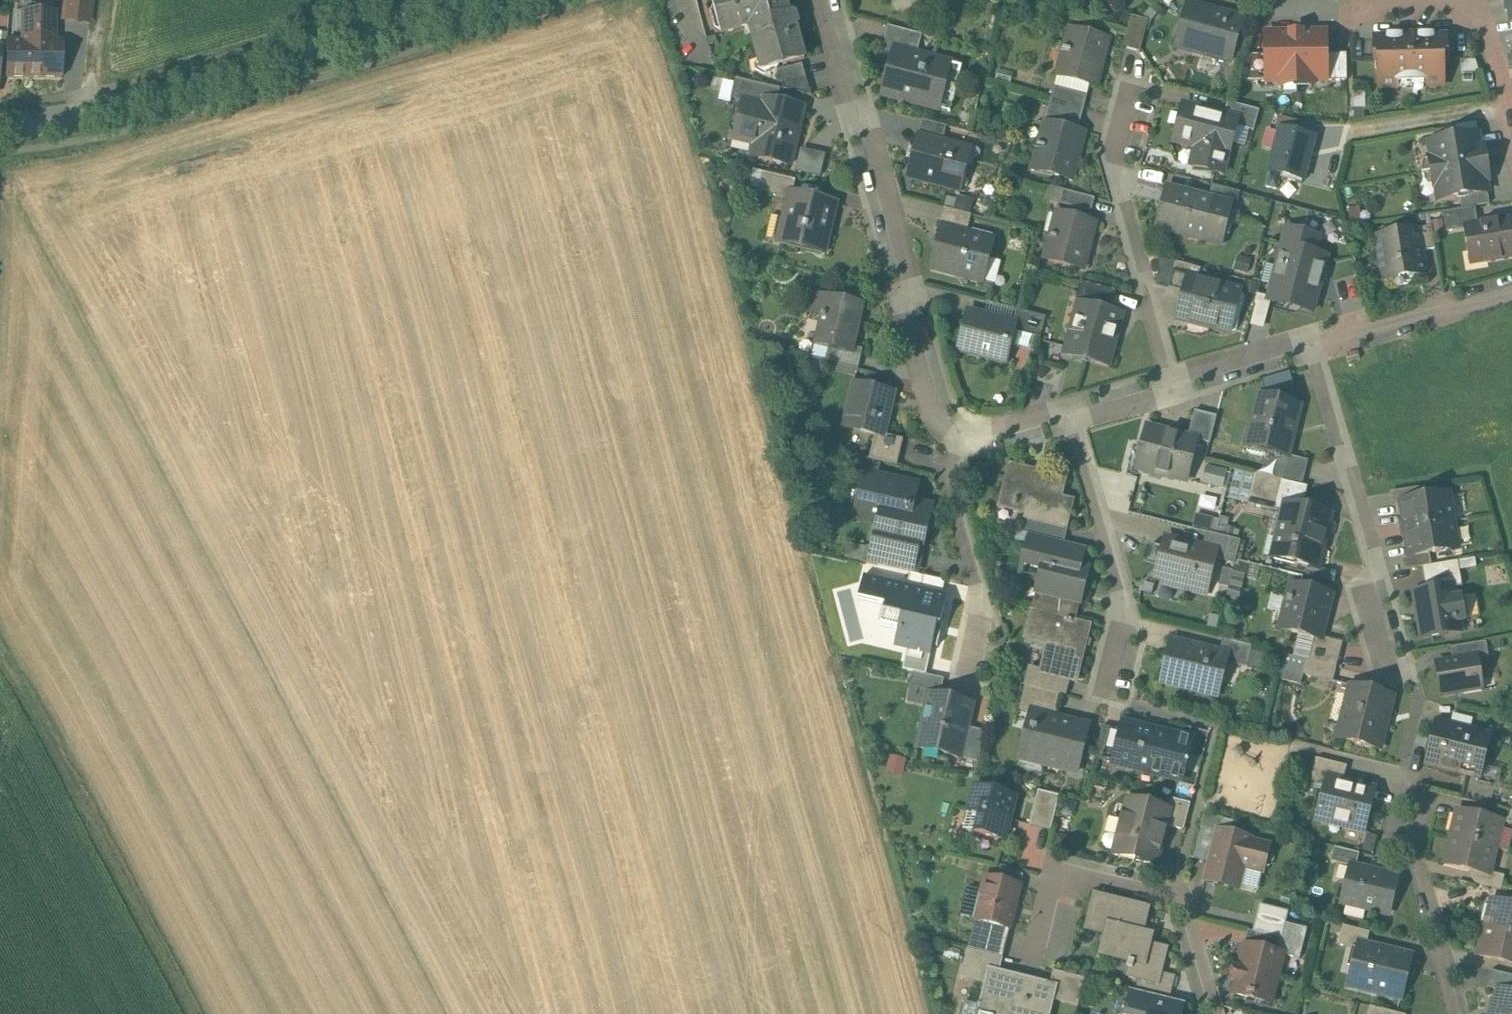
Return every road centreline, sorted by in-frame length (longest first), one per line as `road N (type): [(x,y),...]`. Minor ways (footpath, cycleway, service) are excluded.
road 1 (tertiary): [(0,126),(263,68),(498,0)]
road 2 (residential): [(968,436),(938,412),(816,0)]
road 3 (residential): [(1212,1013),(1174,895),(1069,873),(1041,956)]
road 4 (residential): [(1171,384),(1113,167),(1137,78)]
road 5 (residential): [(1070,412),(1120,596),(1103,697)]
road 6 (residential): [(1314,342),(1391,619)]
road 7 (residential): [(968,436),(947,473),(984,598),(970,677)]
road 8 (residential): [(1455,1013),(1412,851),(1416,805)]
road 9 (residential): [(1511,289),(1314,342)]
road 10 (residential): [(1314,342),(1171,384)]
road 11 (residential): [(1511,136),(1481,30),(1463,0)]

